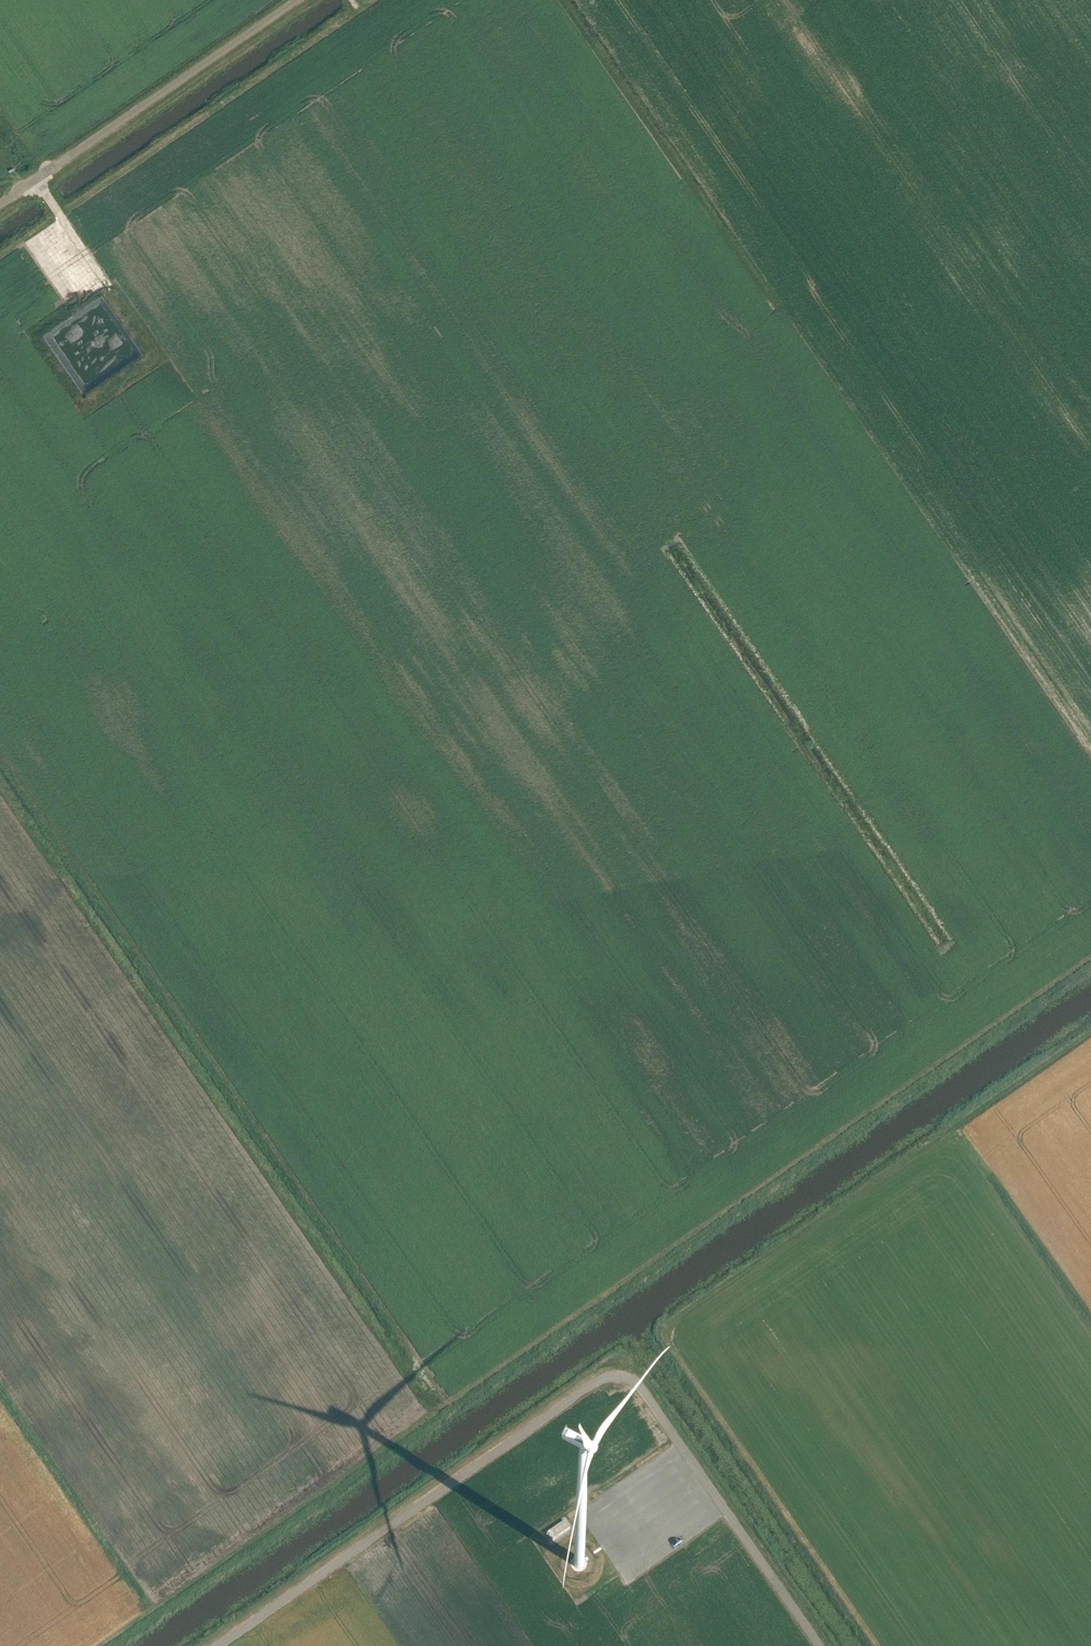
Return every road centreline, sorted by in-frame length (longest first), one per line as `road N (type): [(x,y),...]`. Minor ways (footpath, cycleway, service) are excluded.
road 1 (unclassified): [(0,204),(296,0)]

